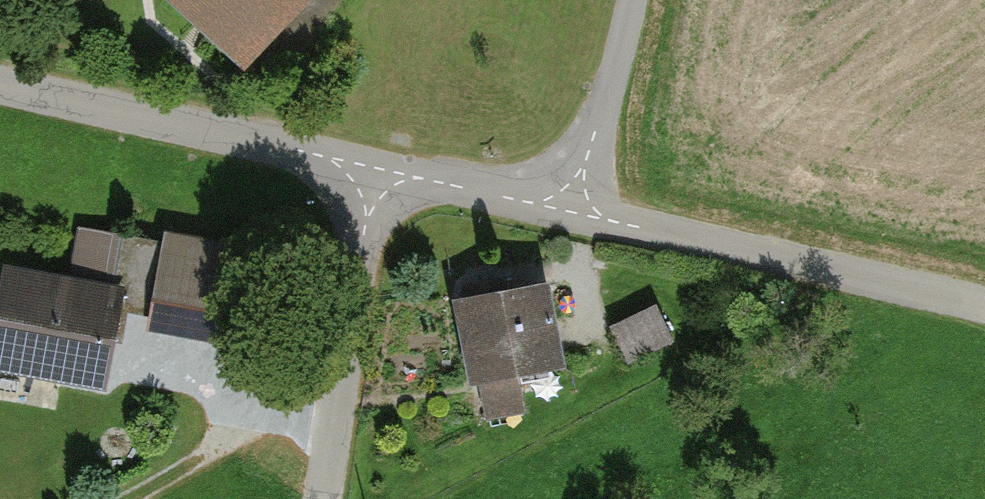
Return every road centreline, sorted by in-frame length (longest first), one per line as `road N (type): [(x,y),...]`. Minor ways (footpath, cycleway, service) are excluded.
road 1 (unclassified): [(329,498),(369,217),(382,182),(349,161),(0,82)]
road 2 (track): [(984,306),(612,221),(573,198)]
road 3 (track): [(631,0),(616,73),(573,198)]
road 4 (track): [(573,198),(525,201),(429,181),(382,182)]

